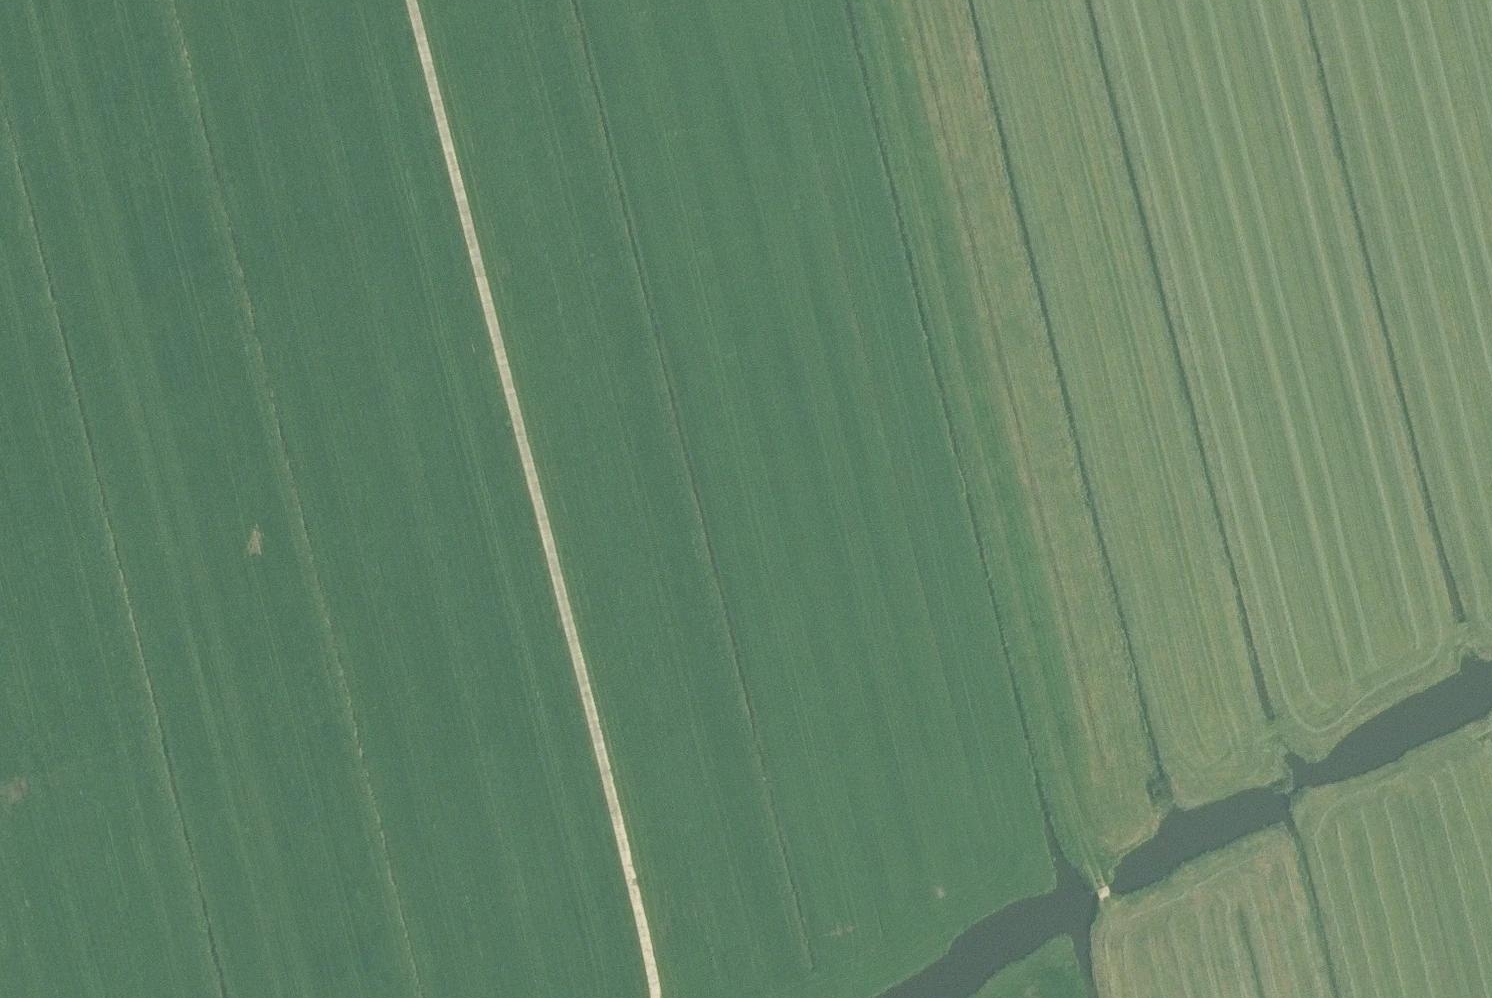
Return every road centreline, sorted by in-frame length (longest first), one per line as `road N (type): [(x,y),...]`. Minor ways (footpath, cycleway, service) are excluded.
road 1 (track): [(409,0),(657,997)]

